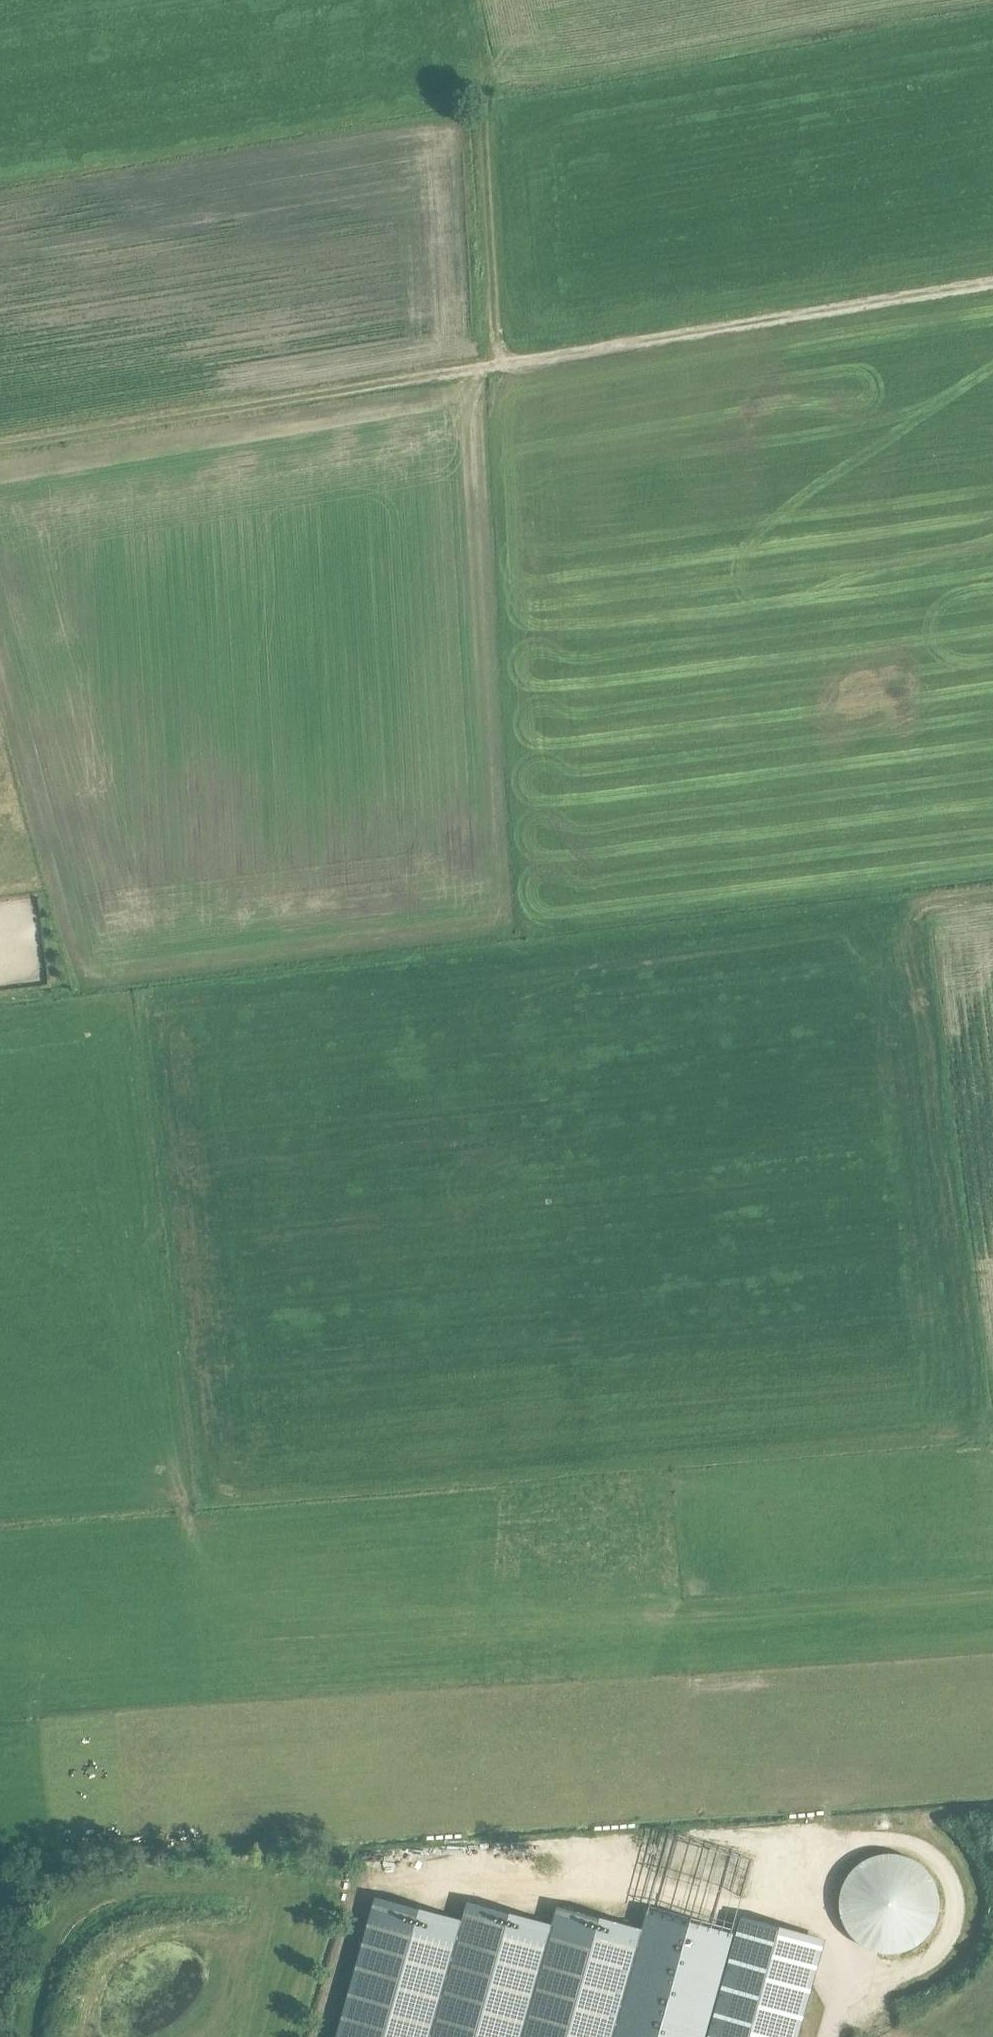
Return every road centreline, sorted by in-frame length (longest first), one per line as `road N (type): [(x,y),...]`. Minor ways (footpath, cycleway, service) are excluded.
road 1 (track): [(992,284),(0,447)]

